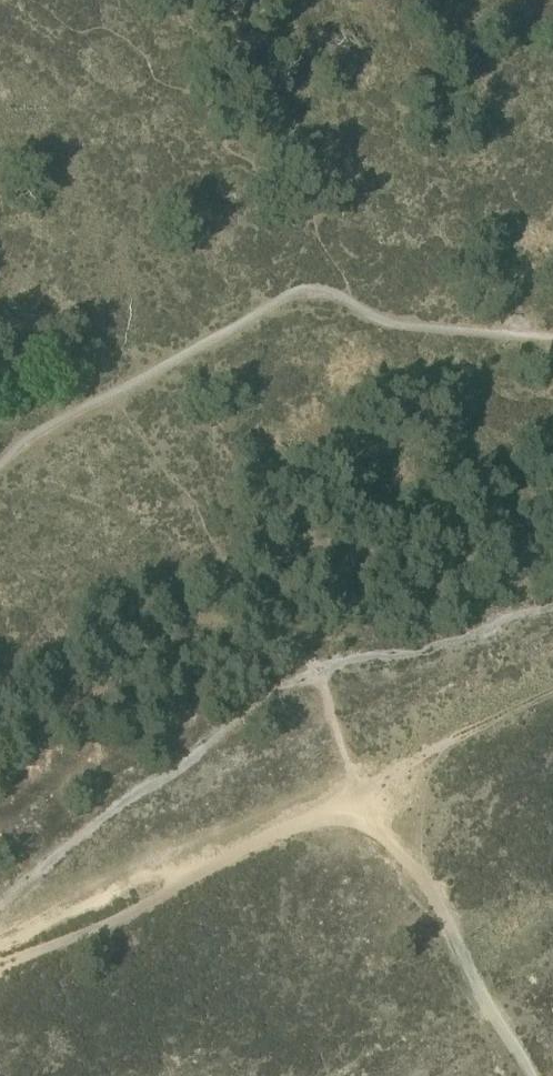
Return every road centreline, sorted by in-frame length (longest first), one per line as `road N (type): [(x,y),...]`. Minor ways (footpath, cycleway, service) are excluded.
road 1 (track): [(0,965),(156,902),(552,704)]
road 2 (track): [(508,1075),(364,792)]

